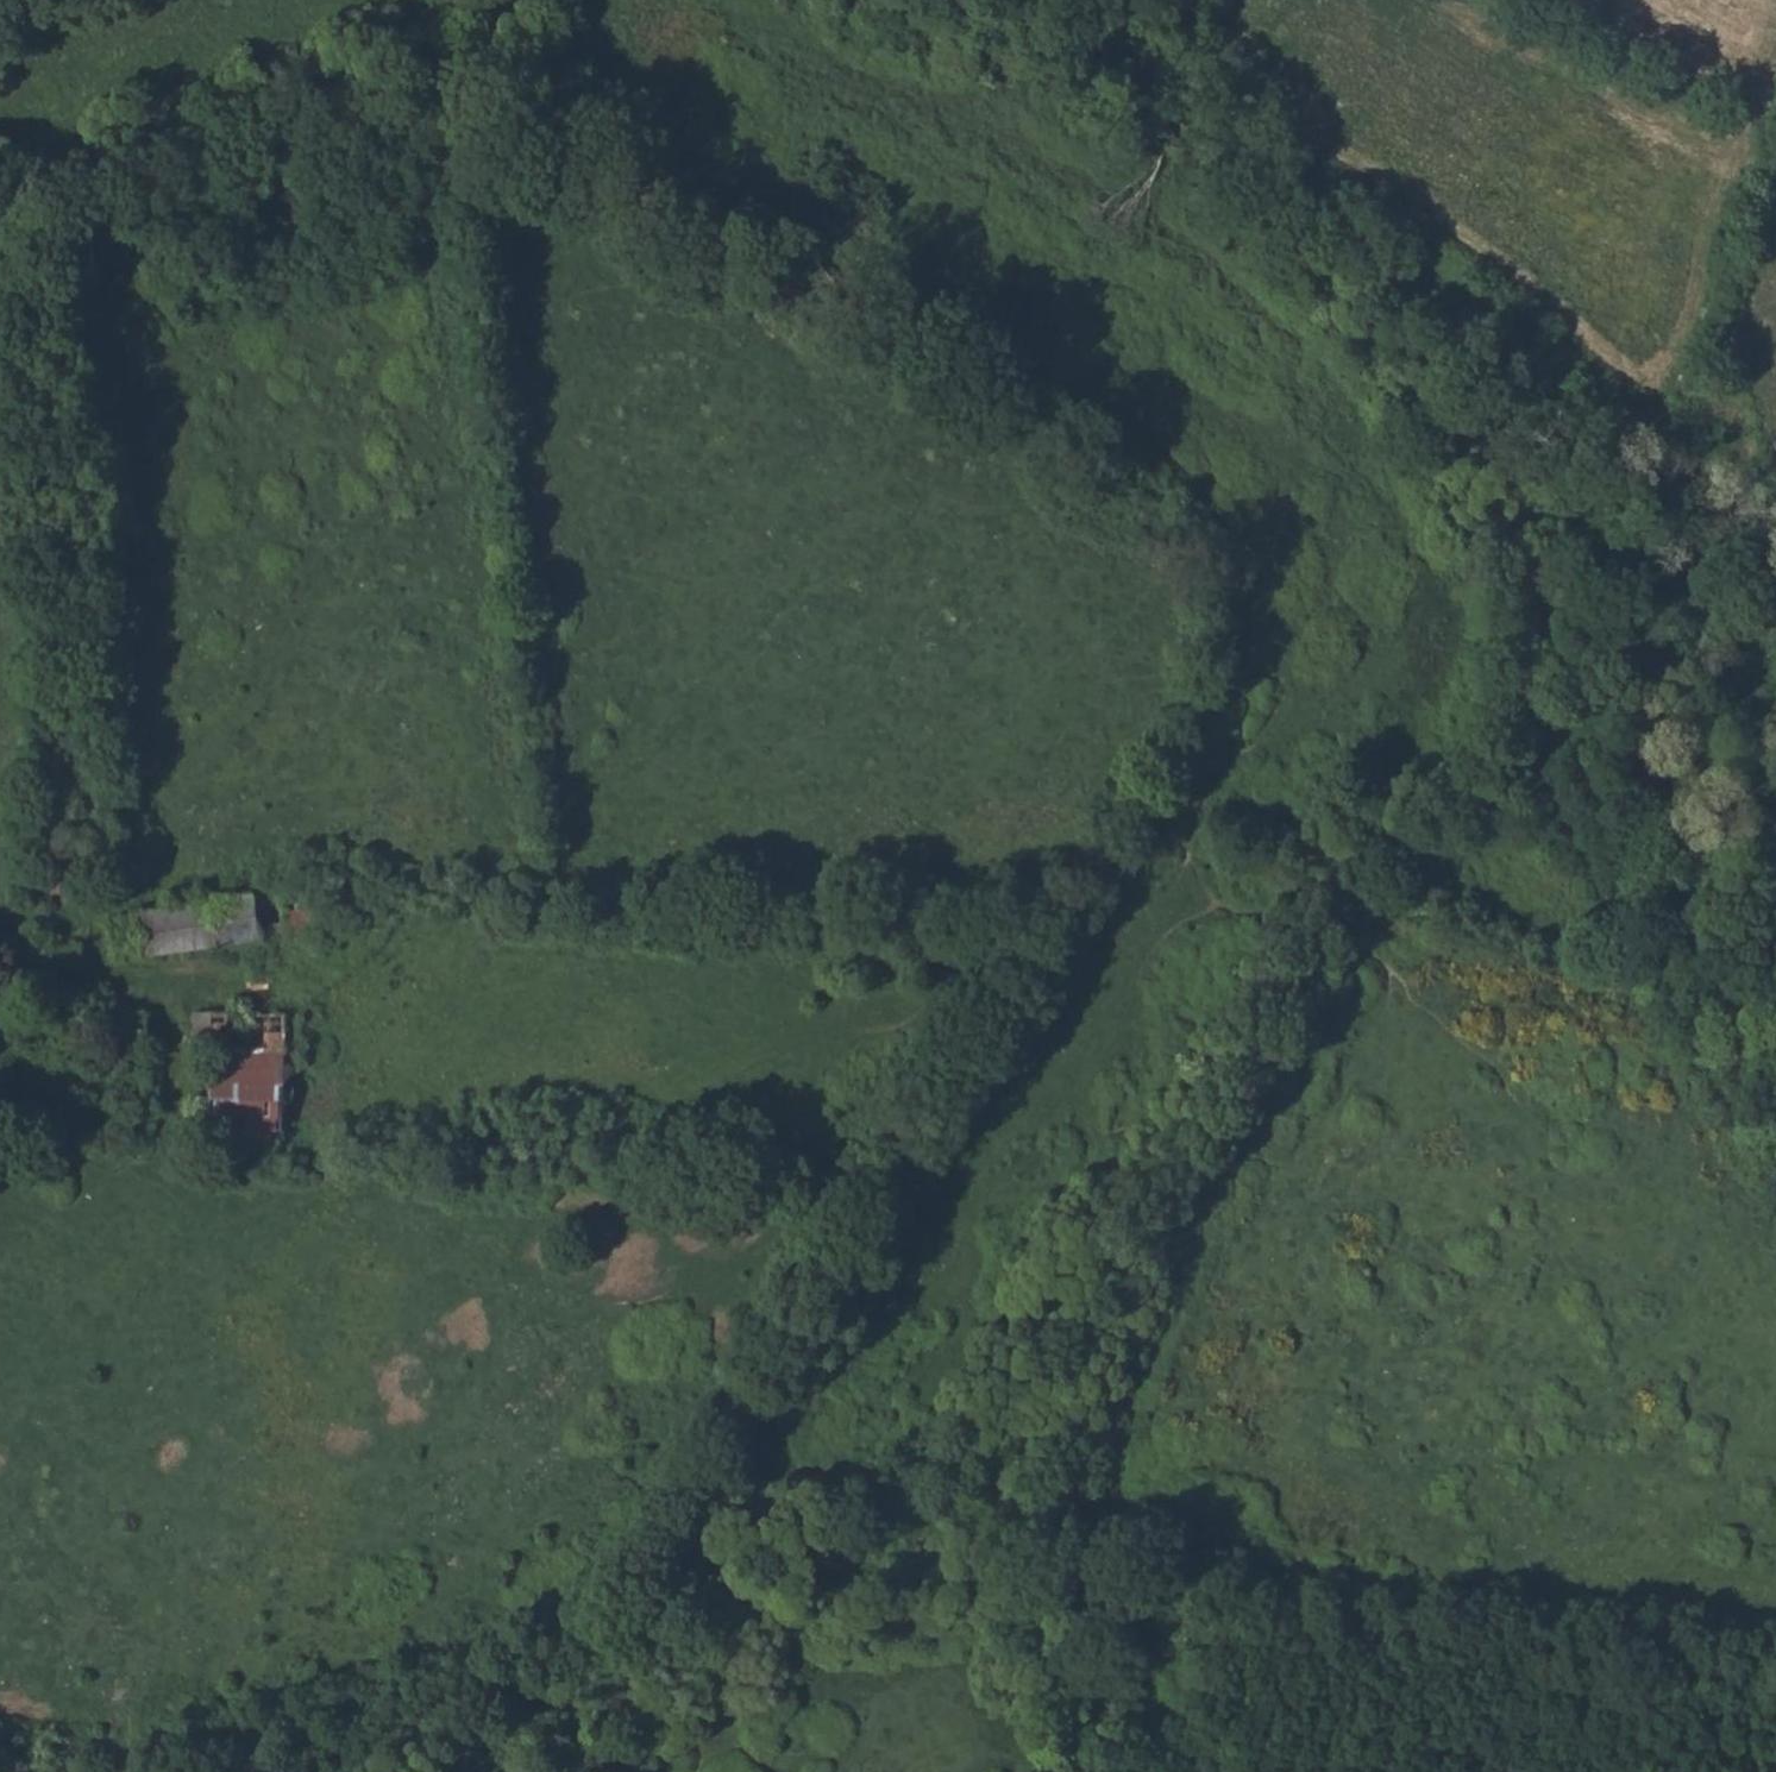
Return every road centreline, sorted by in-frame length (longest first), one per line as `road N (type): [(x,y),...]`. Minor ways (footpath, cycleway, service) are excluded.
road 1 (unclassified): [(1775,1088),(1715,991),(1713,911)]

